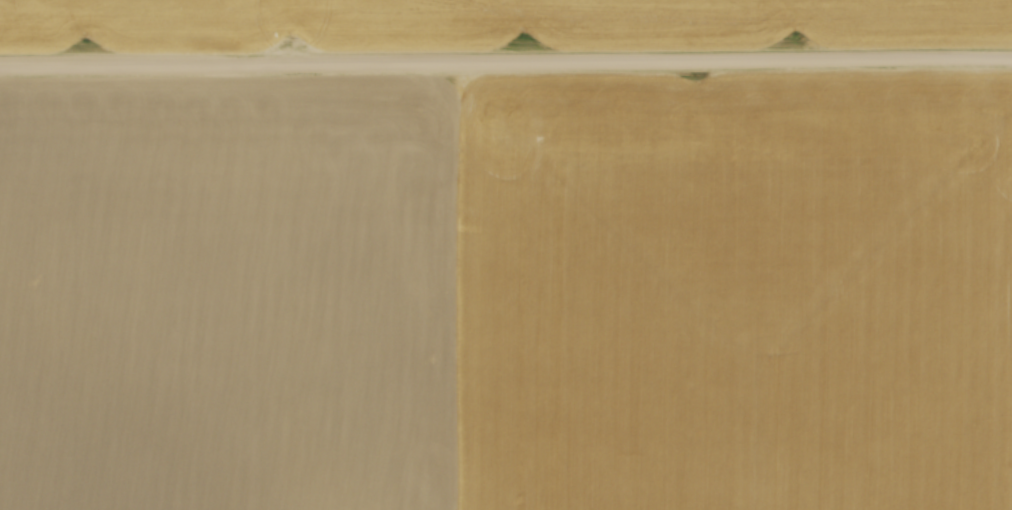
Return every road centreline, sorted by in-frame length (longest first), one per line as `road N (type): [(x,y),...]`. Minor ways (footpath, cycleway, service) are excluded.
road 1 (tertiary): [(1011,57),(0,64)]

